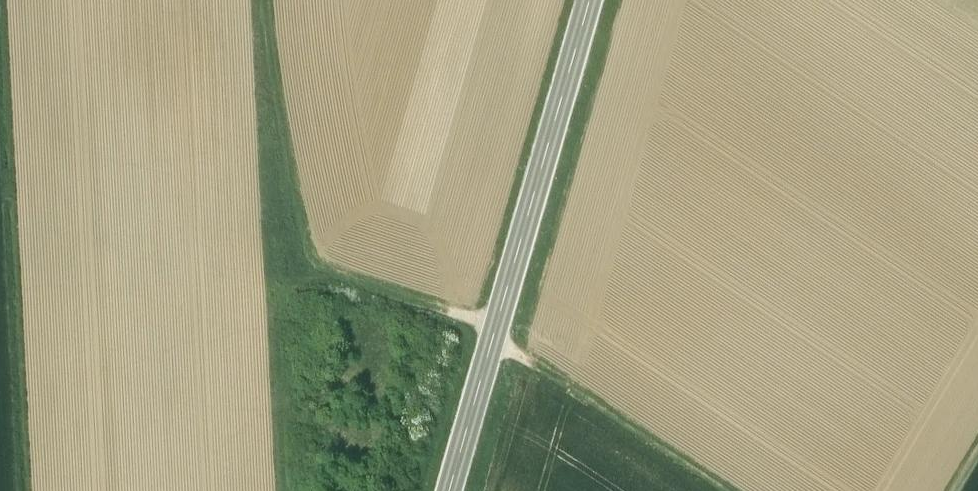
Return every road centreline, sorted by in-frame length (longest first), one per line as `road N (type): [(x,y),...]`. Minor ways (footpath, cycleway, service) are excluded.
road 1 (secondary): [(452,490),(590,0)]
road 2 (track): [(181,227),(498,325)]
road 3 (track): [(731,490),(528,357),(493,346)]
road 4 (track): [(305,266),(270,0)]

